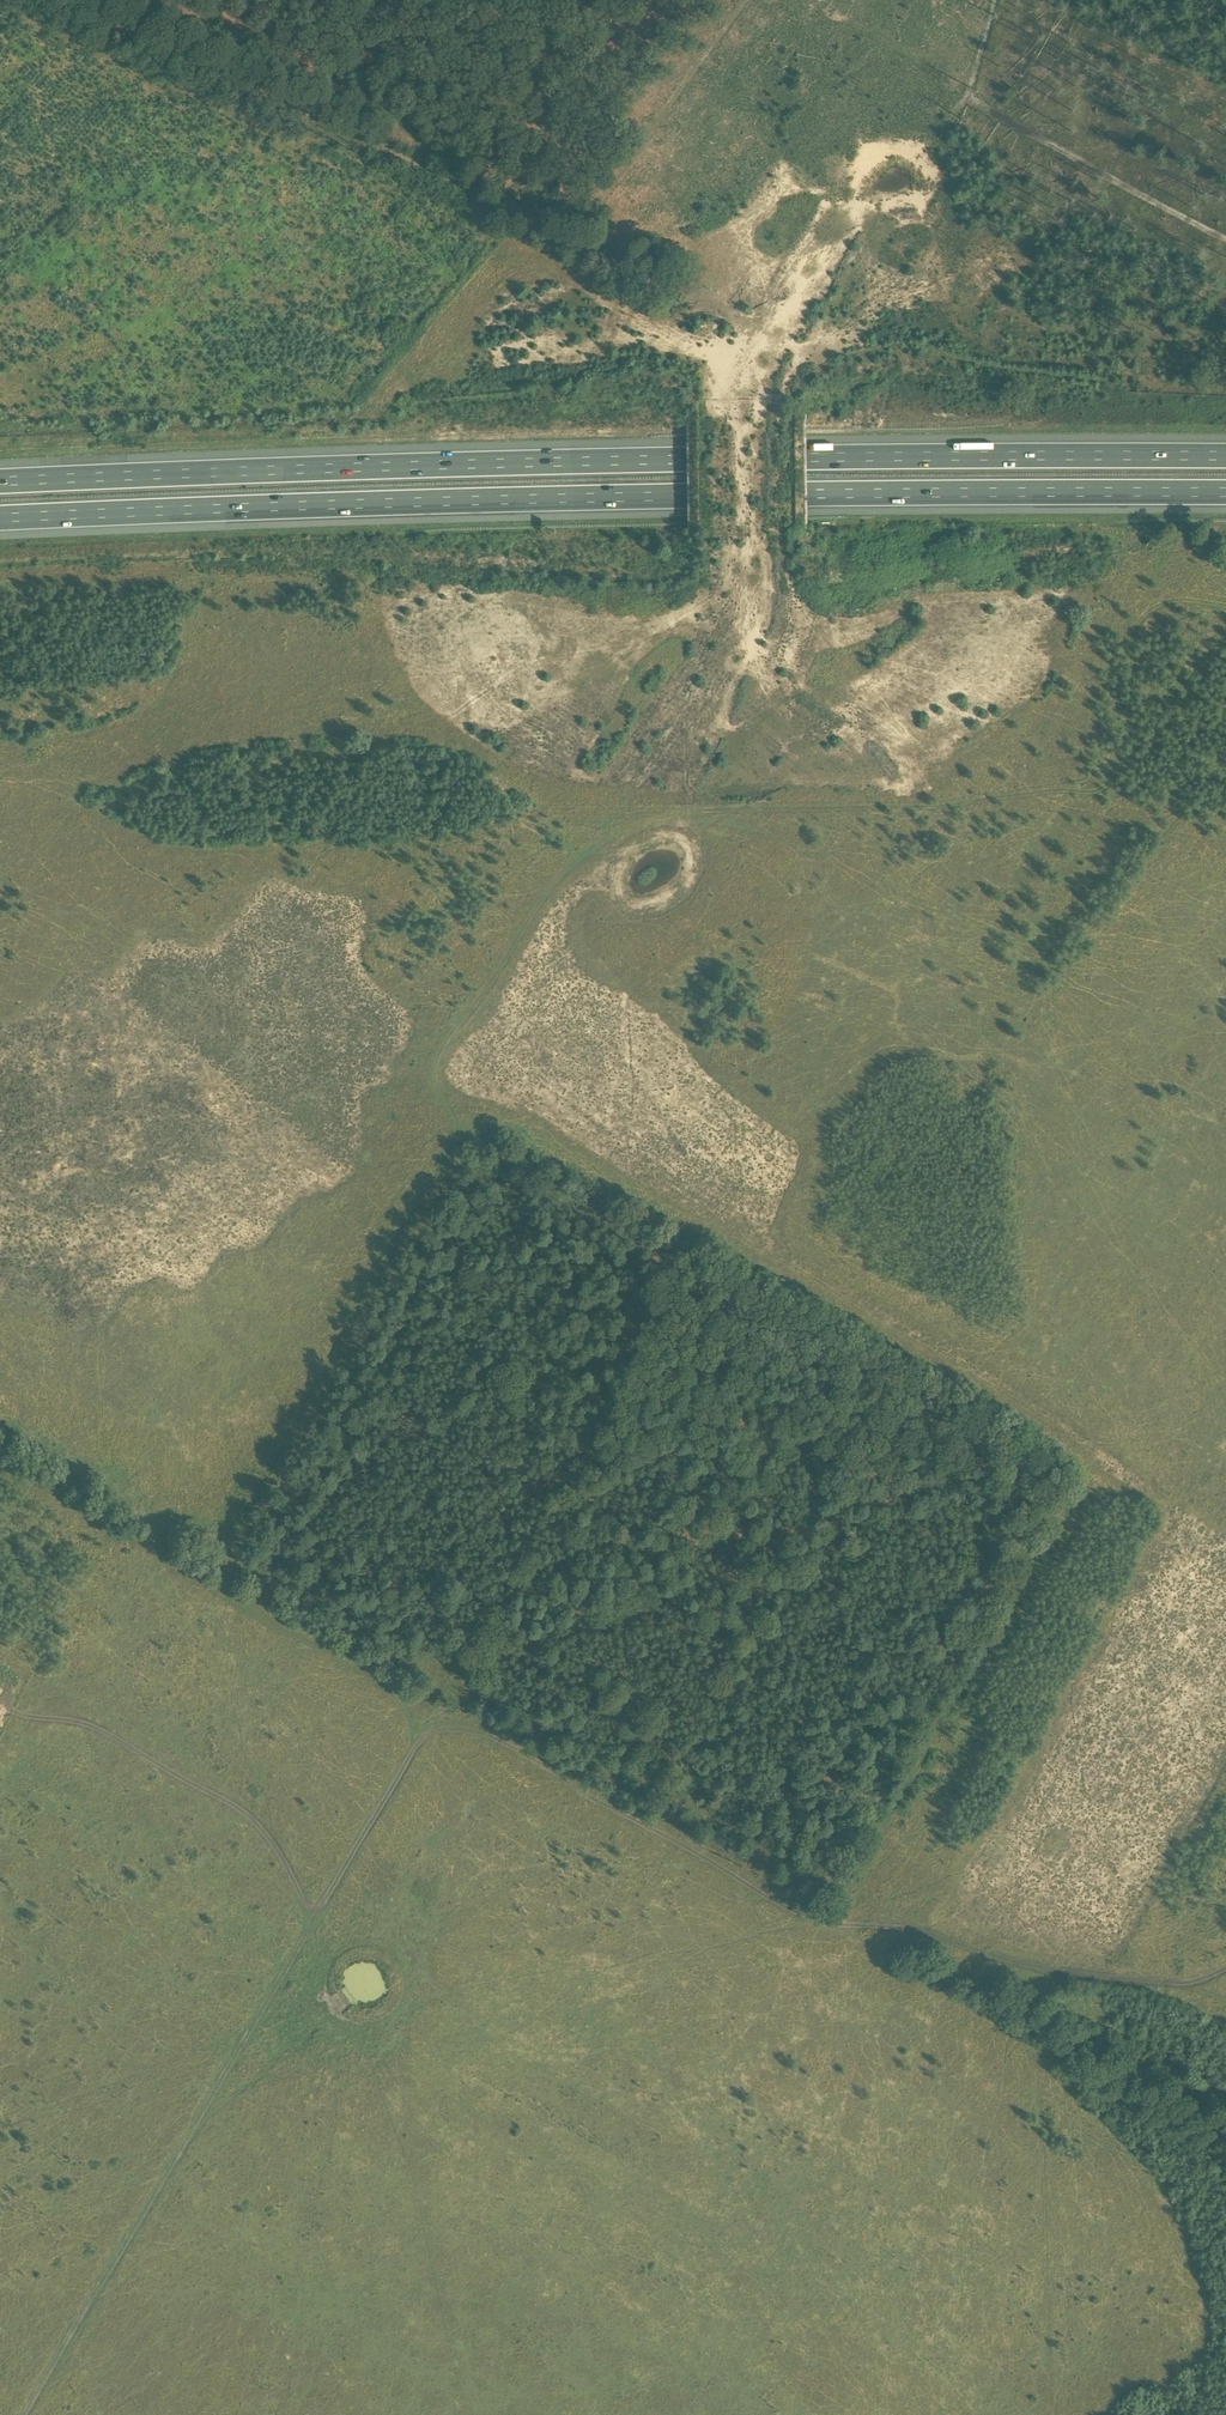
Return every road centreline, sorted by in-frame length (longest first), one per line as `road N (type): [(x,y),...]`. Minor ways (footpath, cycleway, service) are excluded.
road 1 (track): [(1225,2001),(1179,1985),(1036,1968),(902,1927),(818,1921),(490,1734),(441,1725),(415,1746),(24,2414)]
road 2 (motorway): [(1225,457),(687,459),(0,484)]
road 3 (motorway): [(0,520),(687,496),(1225,493)]
road 4 (track): [(745,0),(581,231),(568,237),(75,0)]
road 5 (track): [(415,1746),(409,1717),(376,1680),(0,1466)]
road 6 (track): [(1225,240),(979,104),(970,84),(994,0)]
road 7 (track): [(310,1925),(274,1844),(241,1810),(95,1727),(12,1709)]

